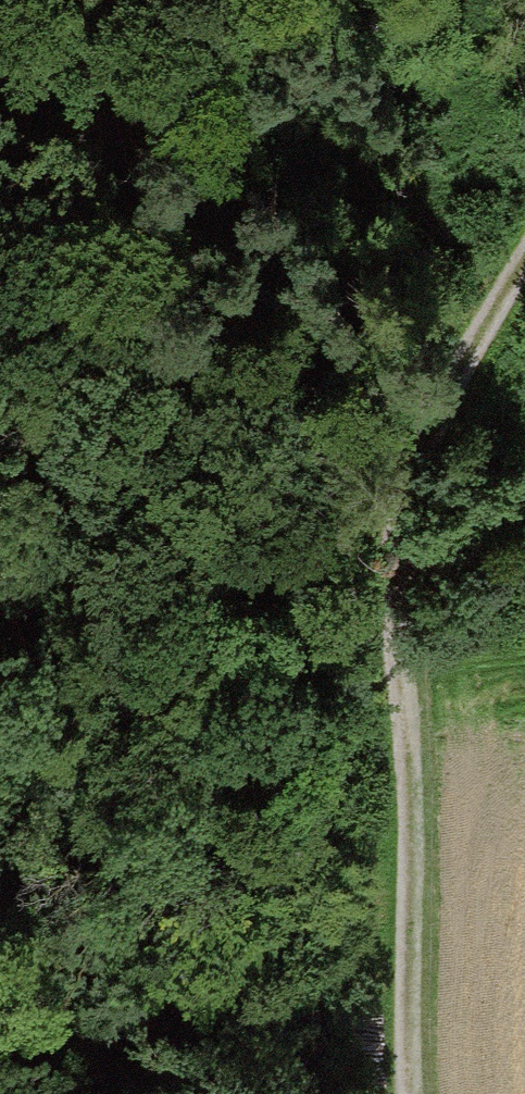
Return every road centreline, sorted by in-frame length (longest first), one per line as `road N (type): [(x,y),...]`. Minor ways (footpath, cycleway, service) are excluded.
road 1 (track): [(69,0),(266,578),(308,680),(406,781)]
road 2 (track): [(524,272),(409,474),(396,586),(412,880),(407,1093)]

